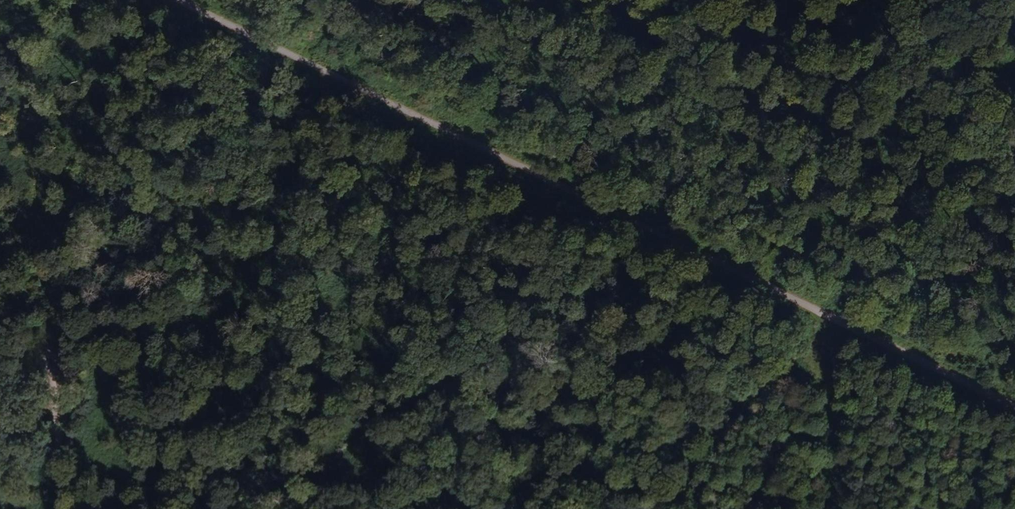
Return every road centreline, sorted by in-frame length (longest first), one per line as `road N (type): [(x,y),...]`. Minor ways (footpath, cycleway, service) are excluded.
road 1 (track): [(172,0),(1014,414)]
road 2 (track): [(648,508),(1014,114)]

